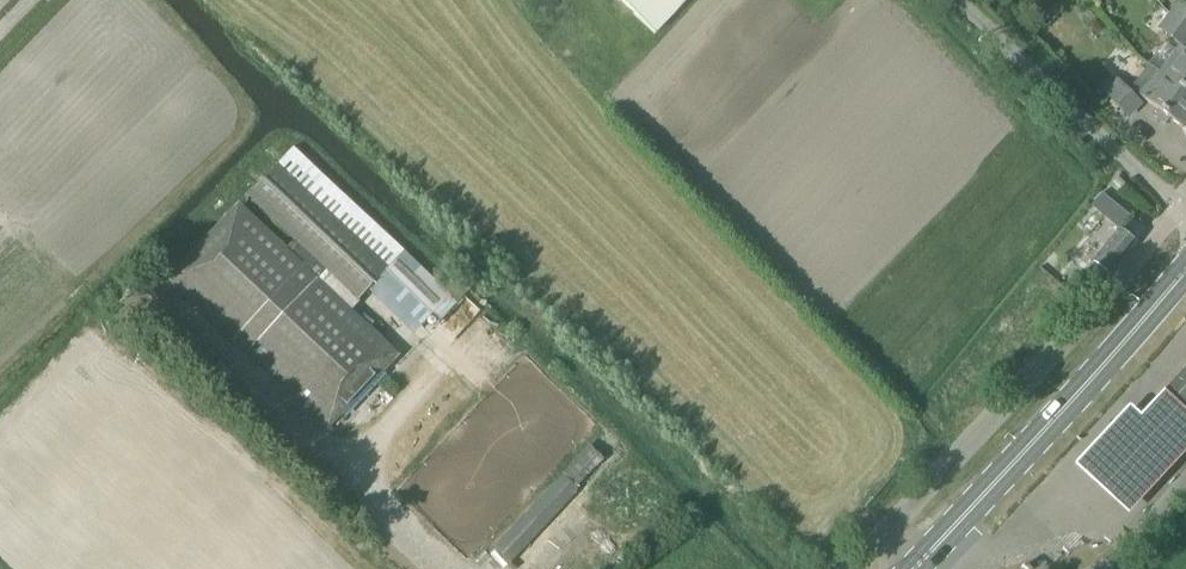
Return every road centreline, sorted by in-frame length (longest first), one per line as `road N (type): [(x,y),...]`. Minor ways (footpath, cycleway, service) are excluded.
road 1 (track): [(375,568),(0,221)]
road 2 (secondary): [(1185,260),(902,568)]
road 3 (secondary): [(926,568),(1185,285)]
road 4 (unclassified): [(1185,217),(962,0)]
road 5 (track): [(324,439),(458,568)]

